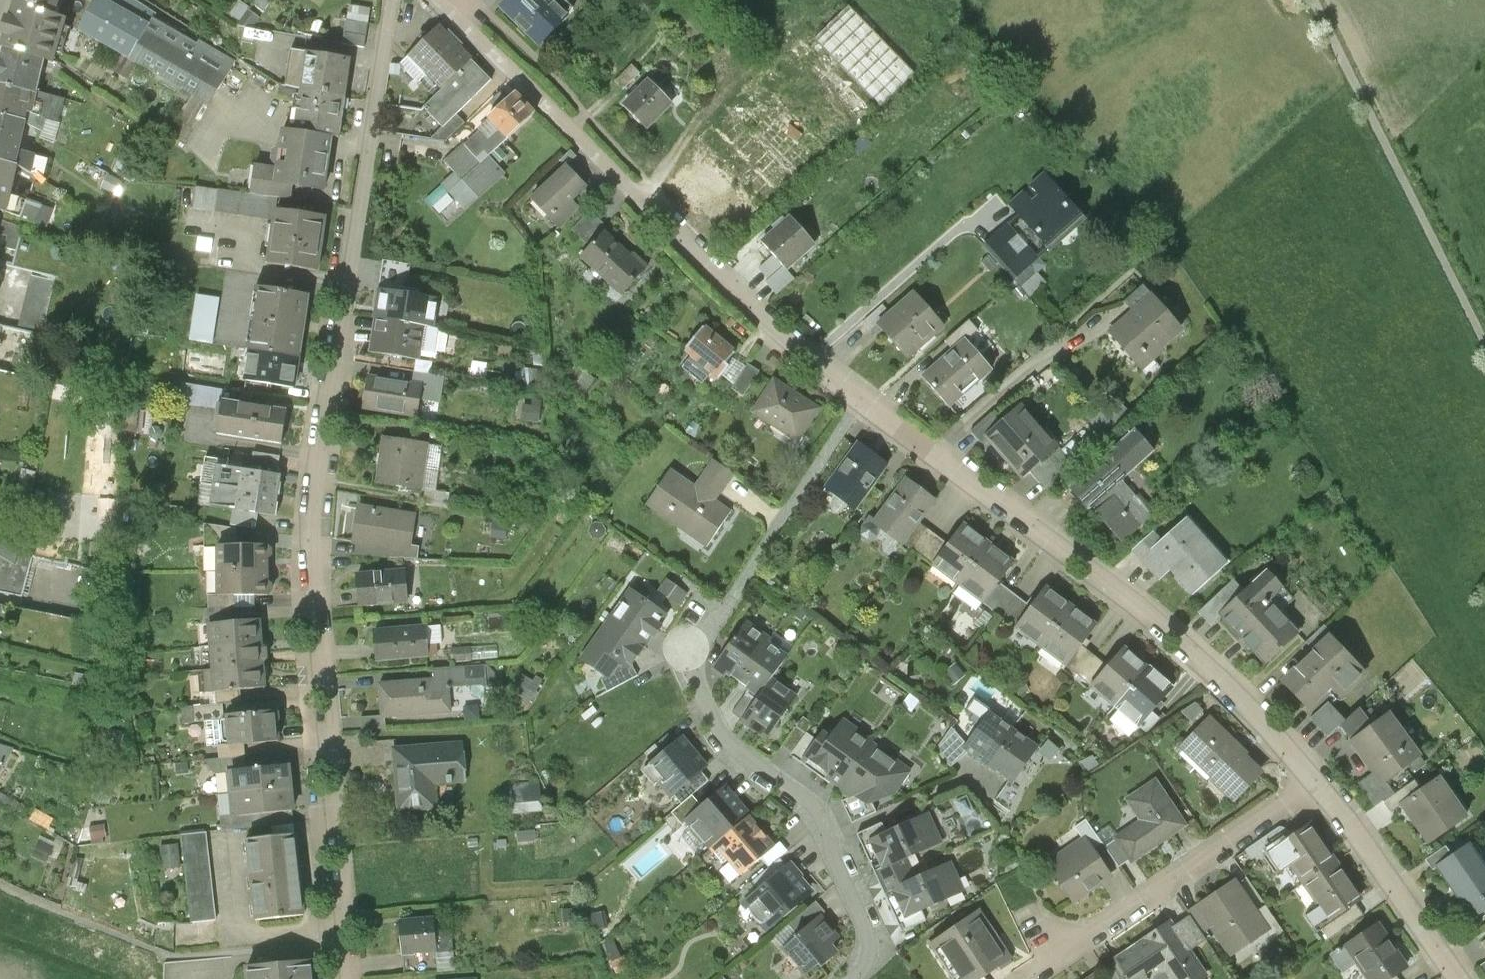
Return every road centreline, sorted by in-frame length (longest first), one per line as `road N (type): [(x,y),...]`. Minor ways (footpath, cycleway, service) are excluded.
road 1 (residential): [(391,0),(319,466),(312,577),(347,978)]
road 2 (residential): [(863,402),(691,654),(705,702),(731,742),(814,805),(862,918),(864,945),(843,978)]
road 3 (residential): [(863,402),(1134,601),(1317,784)]
road 4 (residential): [(436,0),(728,285),(863,402)]
road 5 (track): [(1484,343),(1315,0)]
road 6 (residential): [(1317,784),(1066,945)]
road 7 (residential): [(1317,784),(1458,978)]

